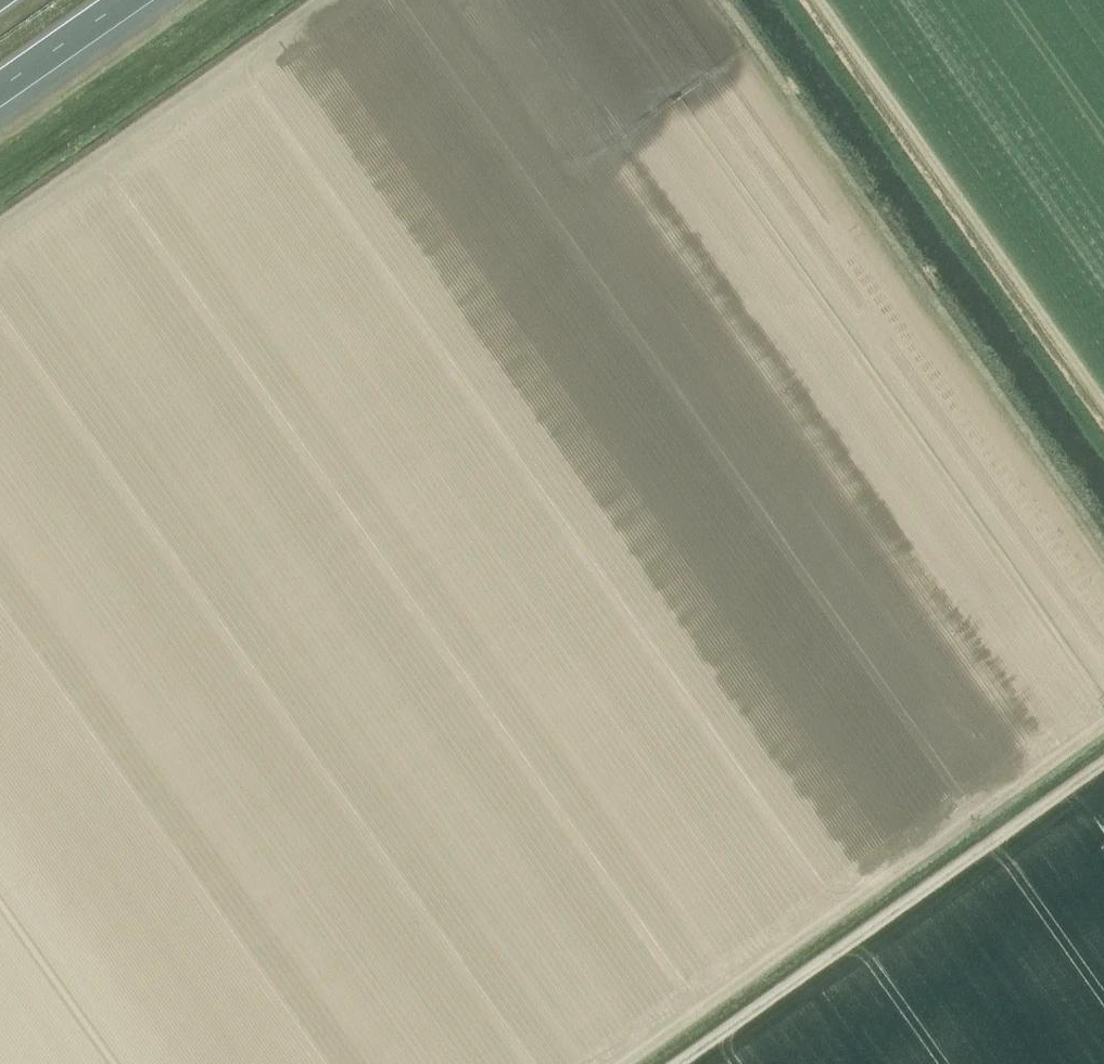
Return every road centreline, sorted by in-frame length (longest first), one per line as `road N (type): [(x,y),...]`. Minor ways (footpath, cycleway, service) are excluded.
road 1 (track): [(1103,764),(679,1063)]
road 2 (motorway): [(0,88),(125,0)]

